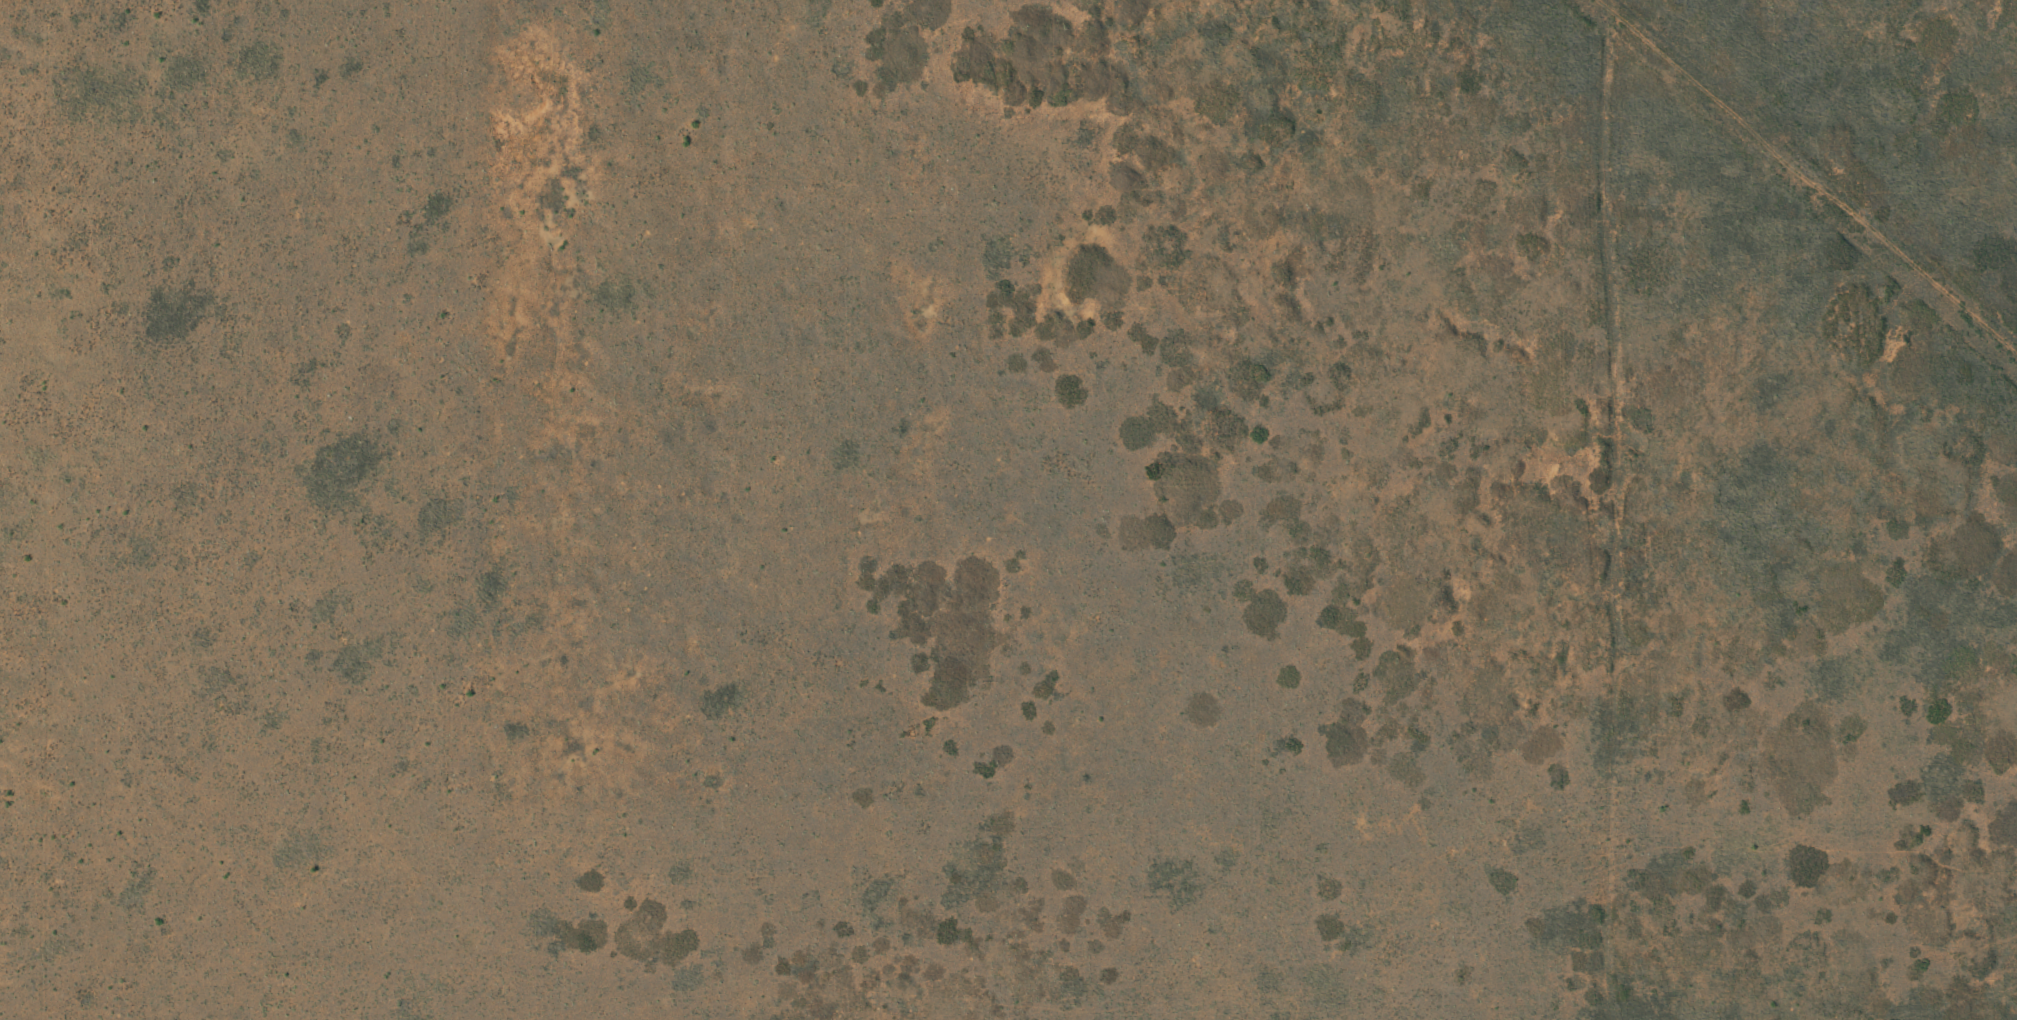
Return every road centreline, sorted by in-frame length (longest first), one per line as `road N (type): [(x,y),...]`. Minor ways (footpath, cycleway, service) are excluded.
road 1 (track): [(1646,1019),(1639,0)]

